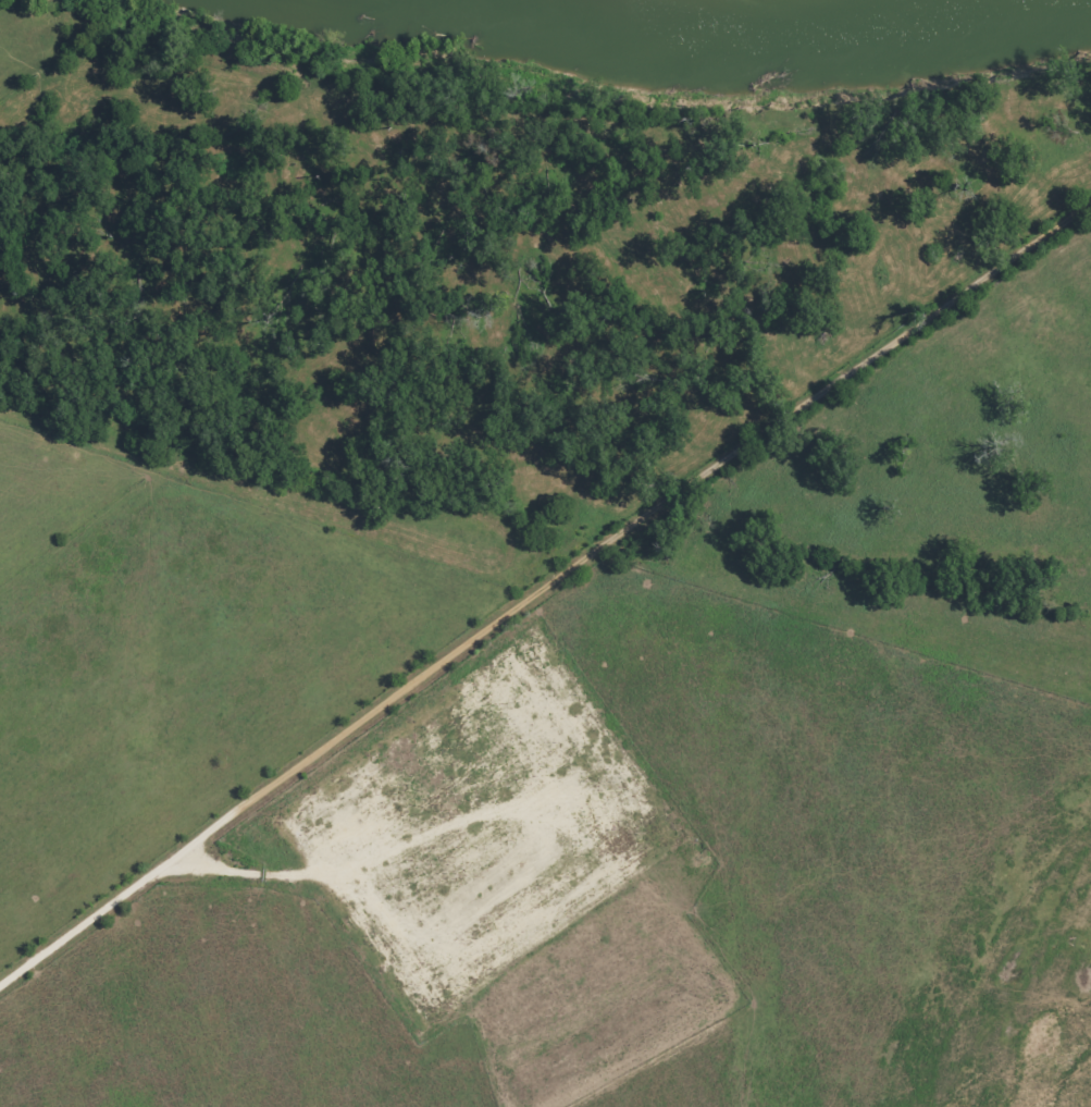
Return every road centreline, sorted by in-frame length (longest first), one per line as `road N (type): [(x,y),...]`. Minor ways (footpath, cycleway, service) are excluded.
road 1 (residential): [(0,983),(657,501),(801,414),(1090,213)]
road 2 (residential): [(500,614),(514,477),(402,410),(261,358),(125,343),(21,355),(0,369)]

